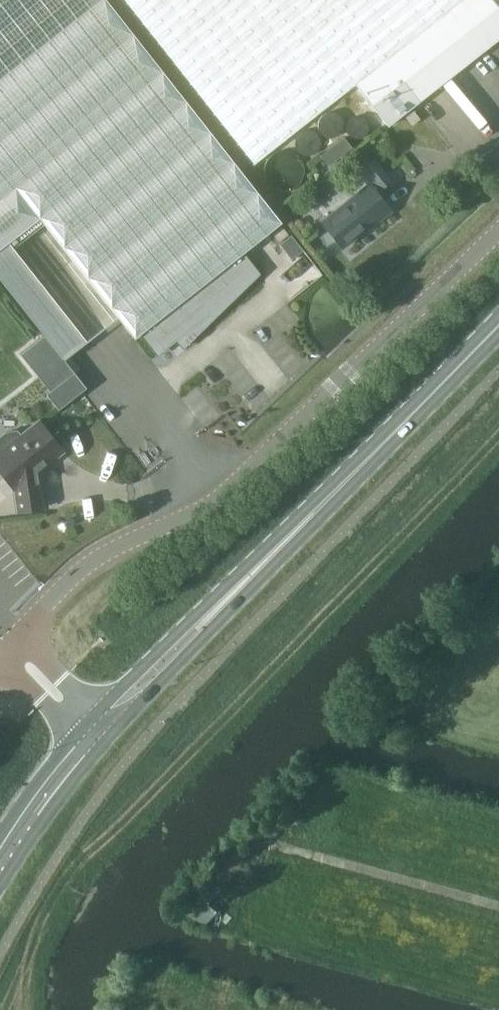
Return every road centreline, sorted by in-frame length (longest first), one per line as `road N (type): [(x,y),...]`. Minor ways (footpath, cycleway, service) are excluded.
road 1 (unclassified): [(498,228),(276,449),(213,498),(69,583),(18,637)]
road 2 (primary): [(220,608),(498,323)]
road 3 (primary): [(220,608),(185,628),(130,679),(108,725)]
road 4 (primary): [(108,725),(197,645),(220,608)]
road 5 (primary): [(0,863),(89,745)]
road 6 (tertiary): [(108,725),(18,637)]
road 7 (tertiary): [(0,659),(89,745)]

